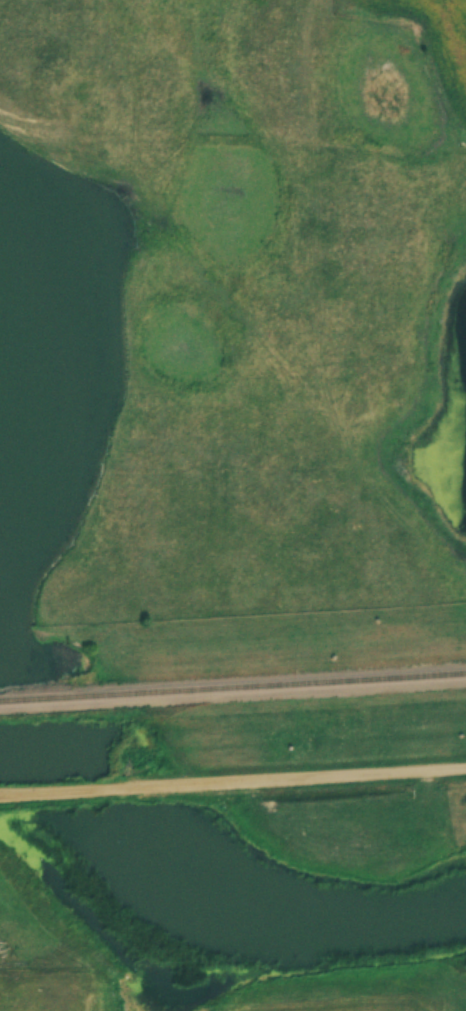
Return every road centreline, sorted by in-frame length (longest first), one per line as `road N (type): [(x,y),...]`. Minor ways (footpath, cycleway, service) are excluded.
road 1 (residential): [(0,797),(465,770)]

